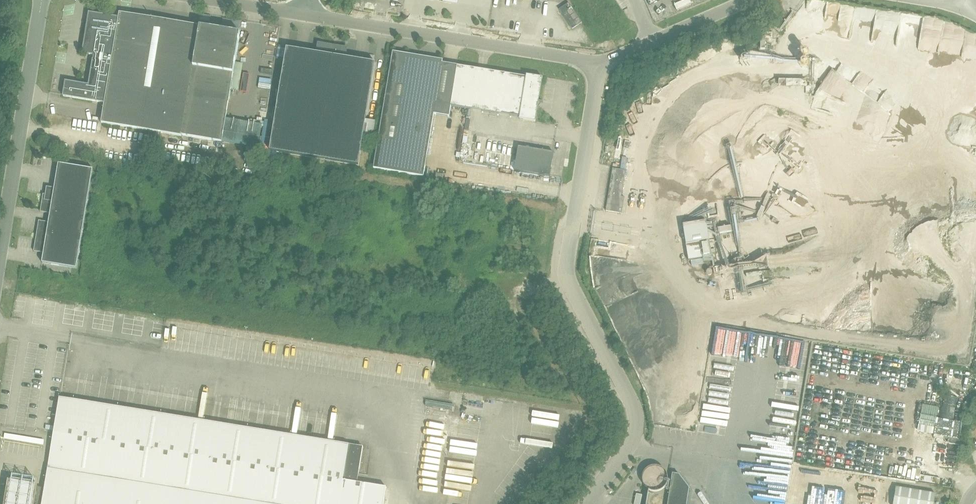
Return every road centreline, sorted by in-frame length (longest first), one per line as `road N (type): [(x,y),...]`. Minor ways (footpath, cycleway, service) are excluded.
road 1 (unclassified): [(585,503),(631,443),(637,421),(567,276),(598,61)]
road 2 (unclassified): [(598,61),(306,15)]
road 3 (unclassified): [(0,257),(42,0)]
road 4 (unclassified): [(598,61),(748,0)]

